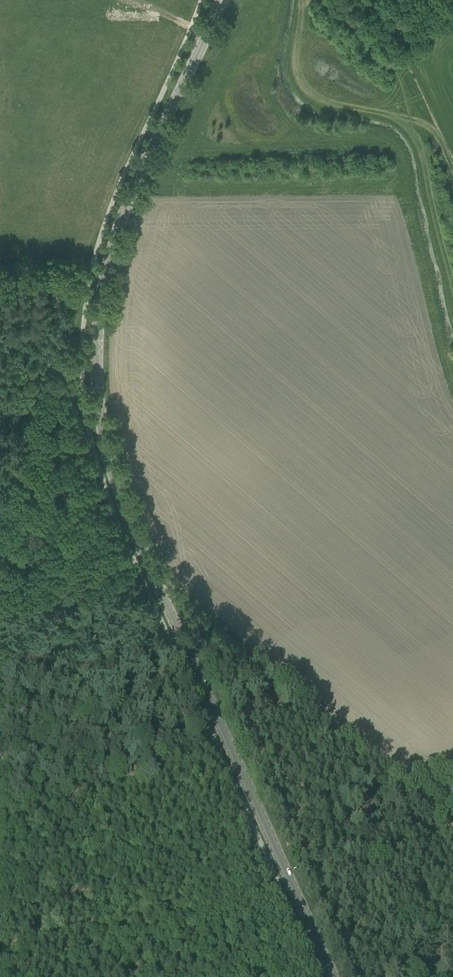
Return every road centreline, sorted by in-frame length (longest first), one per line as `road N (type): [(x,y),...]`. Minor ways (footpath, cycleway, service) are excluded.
road 1 (tertiary): [(333,976),(128,520),(96,392),(99,307),(113,245),(221,0)]
road 2 (track): [(0,651),(8,555),(37,407),(81,377)]

